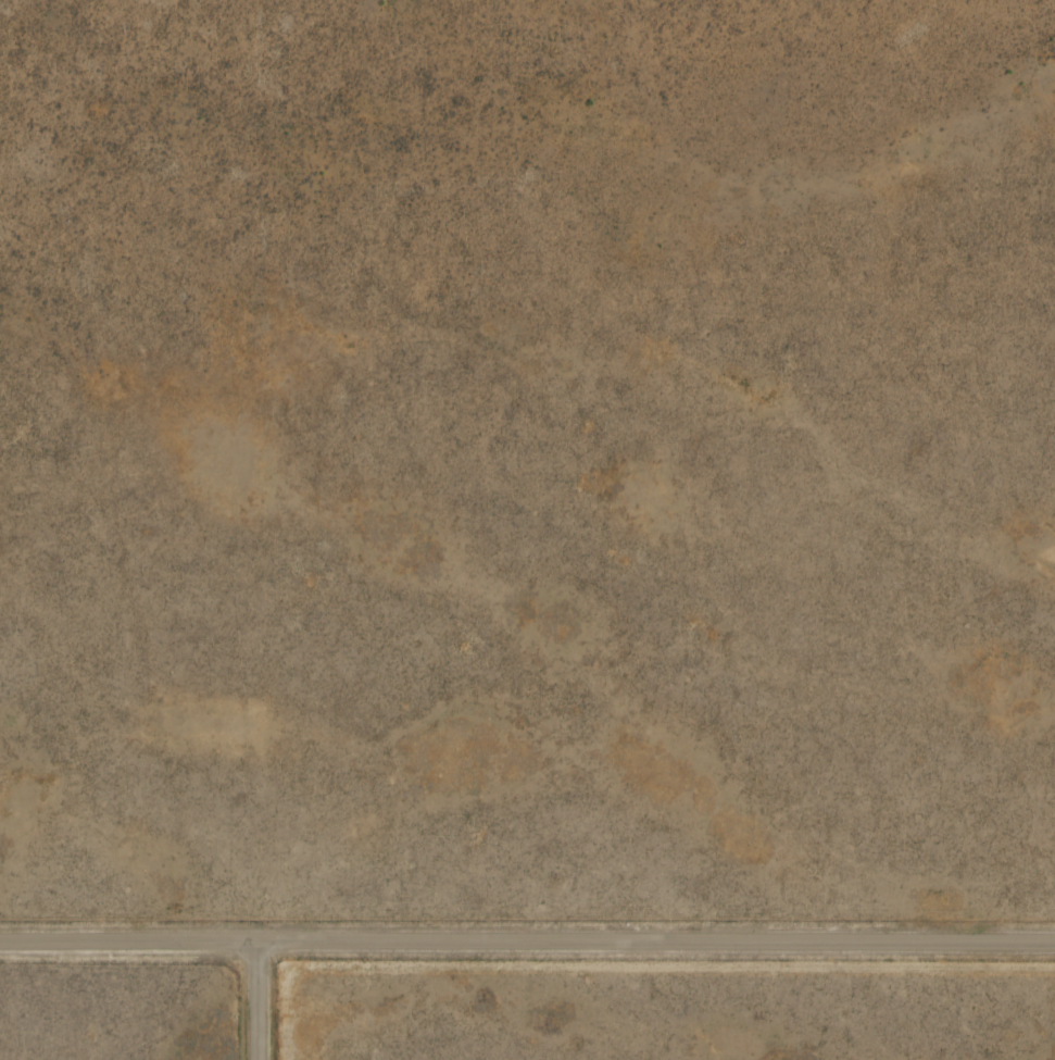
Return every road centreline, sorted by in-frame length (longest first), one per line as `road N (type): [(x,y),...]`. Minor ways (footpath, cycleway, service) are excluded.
road 1 (residential): [(1054,957),(0,954)]

